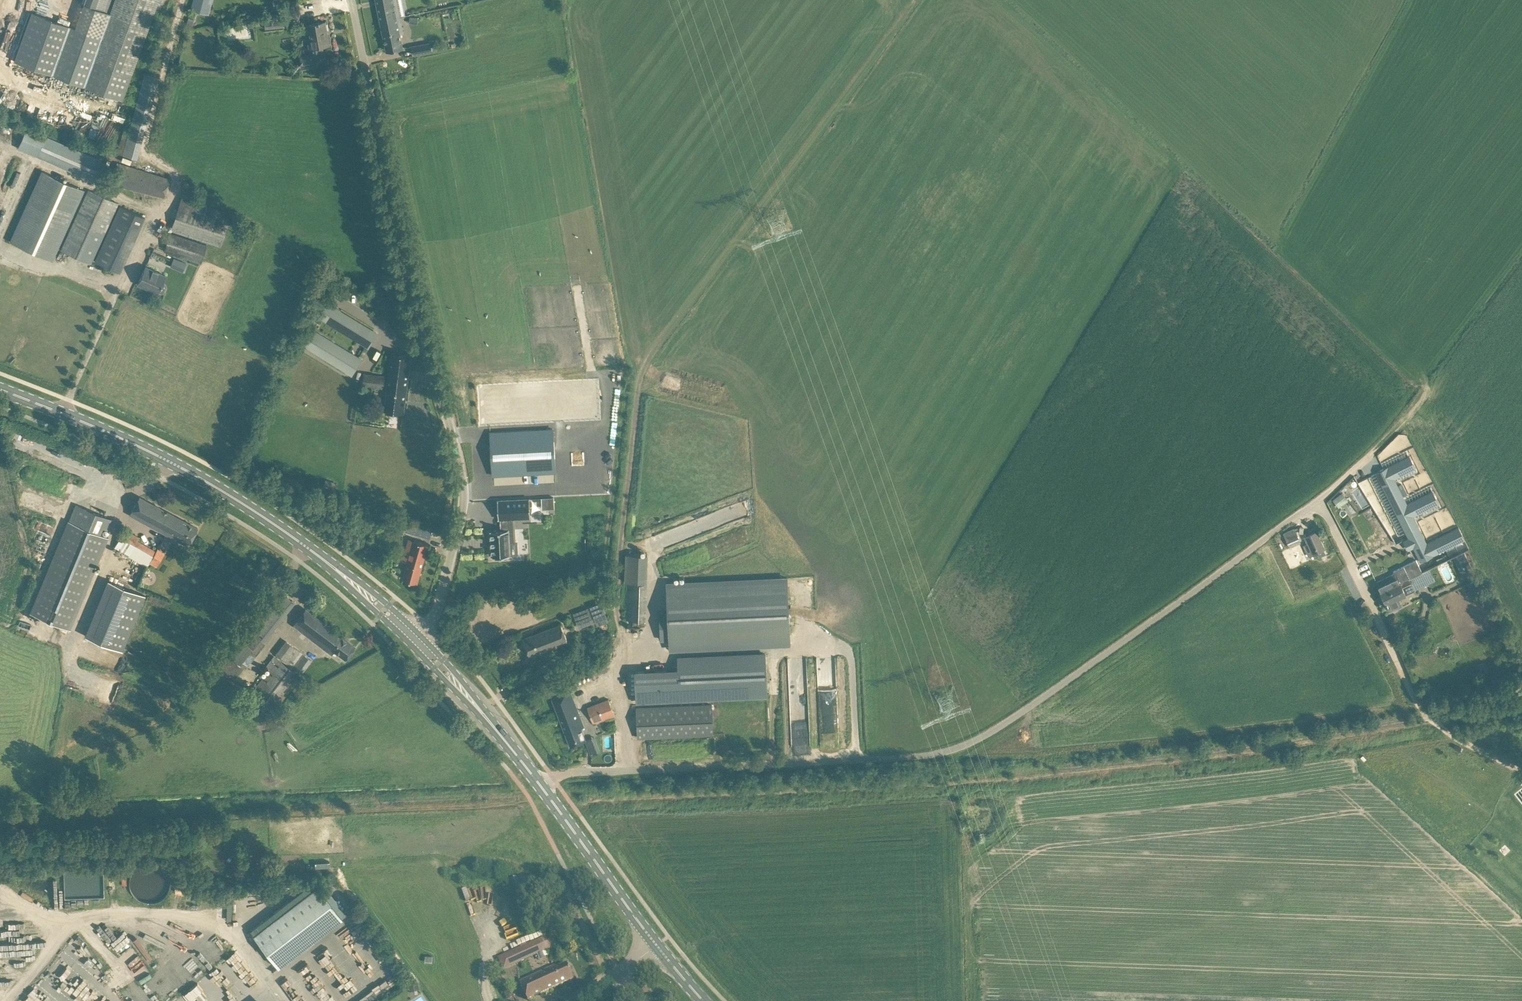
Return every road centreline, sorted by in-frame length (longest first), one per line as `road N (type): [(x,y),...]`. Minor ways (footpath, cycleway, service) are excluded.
road 1 (unclassified): [(541,786),(575,772),(953,749),(1026,708),(1315,502)]
road 2 (unclassified): [(421,636),(437,610),(464,486),(351,0)]
road 3 (secondary): [(0,388),(160,456),(336,569)]
road 4 (track): [(25,787),(169,712),(305,546)]
road 5 (secondary): [(656,943),(541,786)]
road 6 (unclassified): [(1315,502),(1396,659)]
road 7 (track): [(1396,659),(1432,719),(1521,772)]

